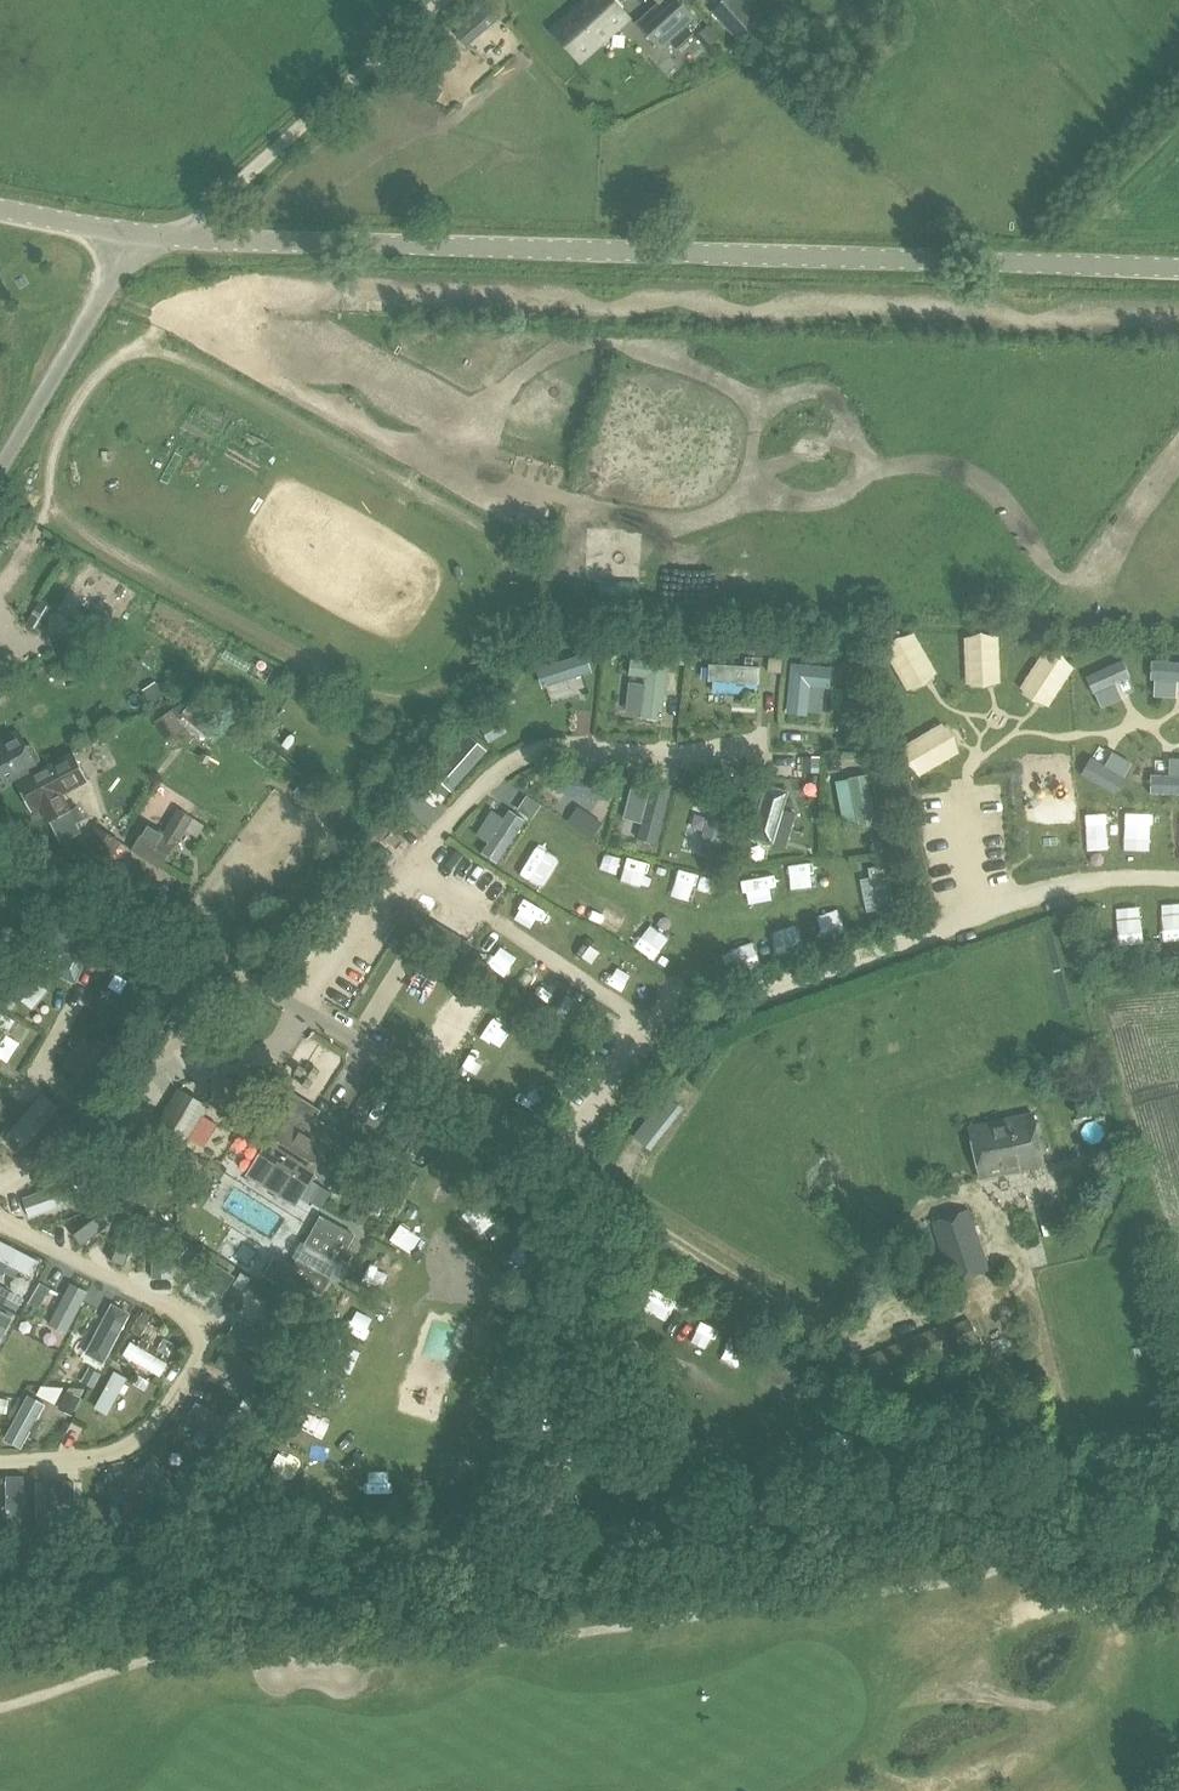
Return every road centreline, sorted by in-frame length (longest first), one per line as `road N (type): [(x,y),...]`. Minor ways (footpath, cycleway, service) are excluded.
road 1 (unclassified): [(542,1534),(600,1246),(598,1199),(553,1157),(0,822)]
road 2 (unclassified): [(1178,271),(134,238)]
road 3 (unclassified): [(1178,1474),(542,1534)]
road 4 (unclassified): [(542,1534),(0,1587)]
road 5 (track): [(188,236),(447,0)]
road 6 (unclassified): [(0,477),(134,238)]
road 7 (unclassified): [(134,238),(0,210)]

